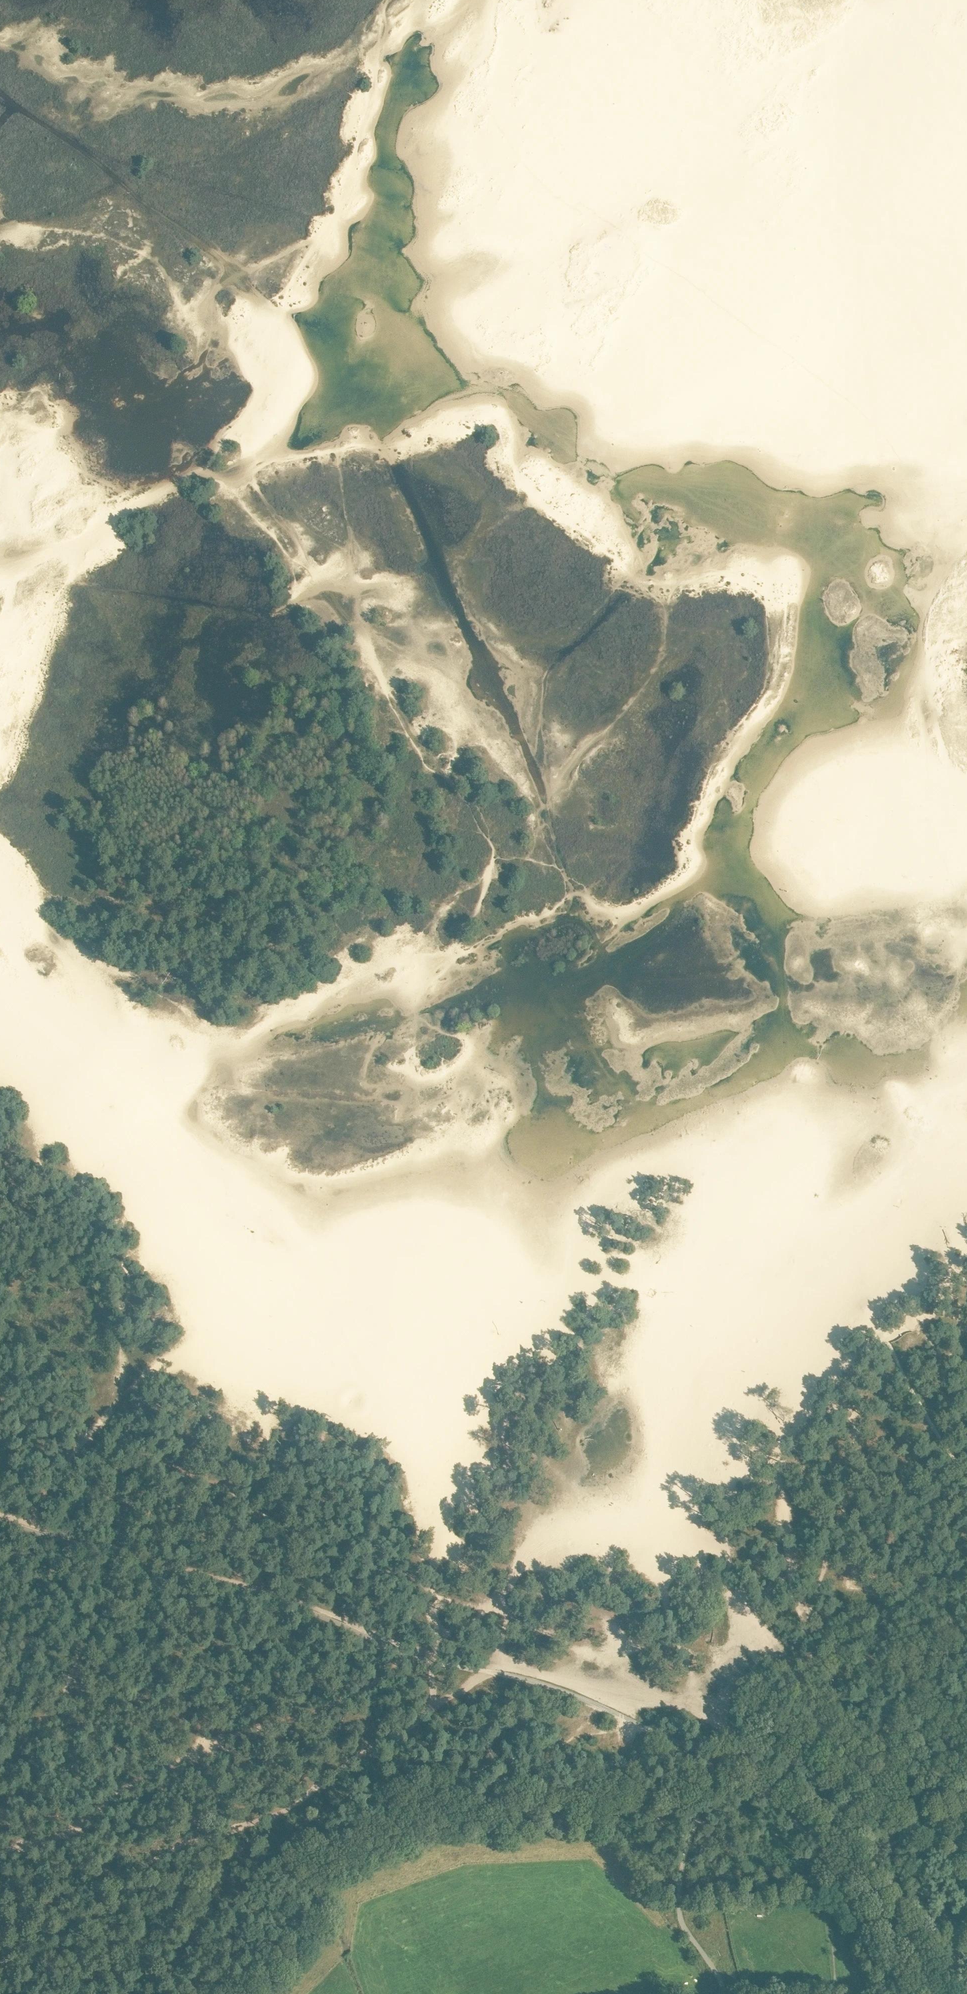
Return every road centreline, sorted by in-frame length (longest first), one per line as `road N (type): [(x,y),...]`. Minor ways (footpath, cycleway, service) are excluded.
road 1 (track): [(0,1929),(299,1803),(433,1708)]
road 2 (track): [(401,1654),(327,1707),(203,1748),(126,1786),(72,1831),(0,1852)]
road 3 (track): [(903,1993),(839,1873),(736,1735)]
road 4 (track): [(665,1702),(496,1661)]
road 5 (track): [(433,1708),(488,1671),(508,1615)]

